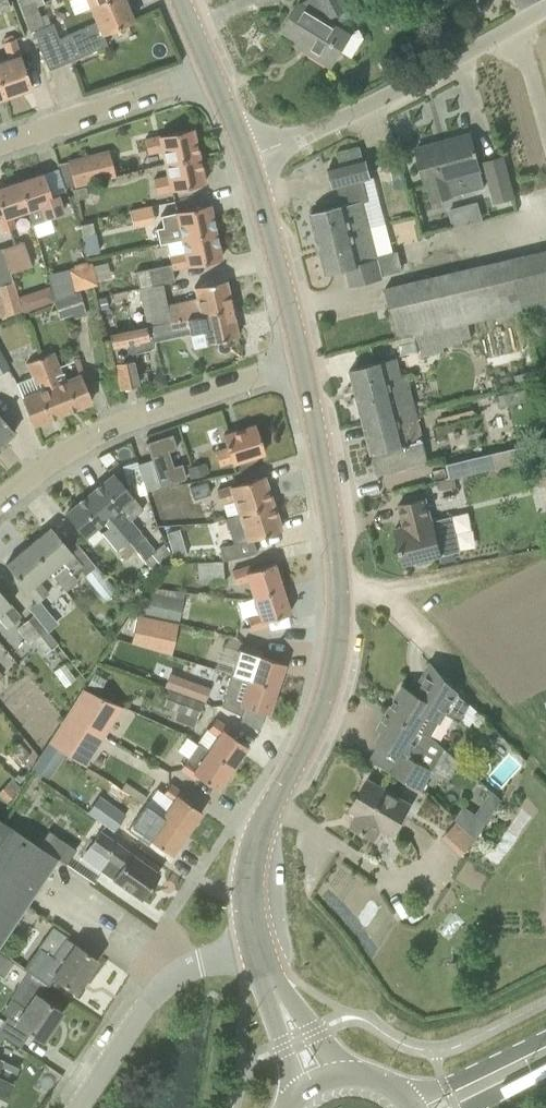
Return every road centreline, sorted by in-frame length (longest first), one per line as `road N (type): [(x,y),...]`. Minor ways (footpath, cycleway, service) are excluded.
road 1 (tertiary): [(256,949),(250,854),(324,702),(338,646),(338,576),(304,365)]
road 2 (residential): [(0,503),(97,434),(304,365)]
road 3 (unclassified): [(249,156),(358,114),(545,8)]
road 4 (residential): [(80,1107),(168,986),(256,949)]
road 5 (residential): [(0,149),(213,77)]
road 6 (tertiary): [(304,365),(249,156)]
road 7 (tertiary): [(256,949),(296,1098)]
road 8 (tertiary): [(340,1075),(256,949)]
road 9 (primary): [(545,1037),(410,1103)]

